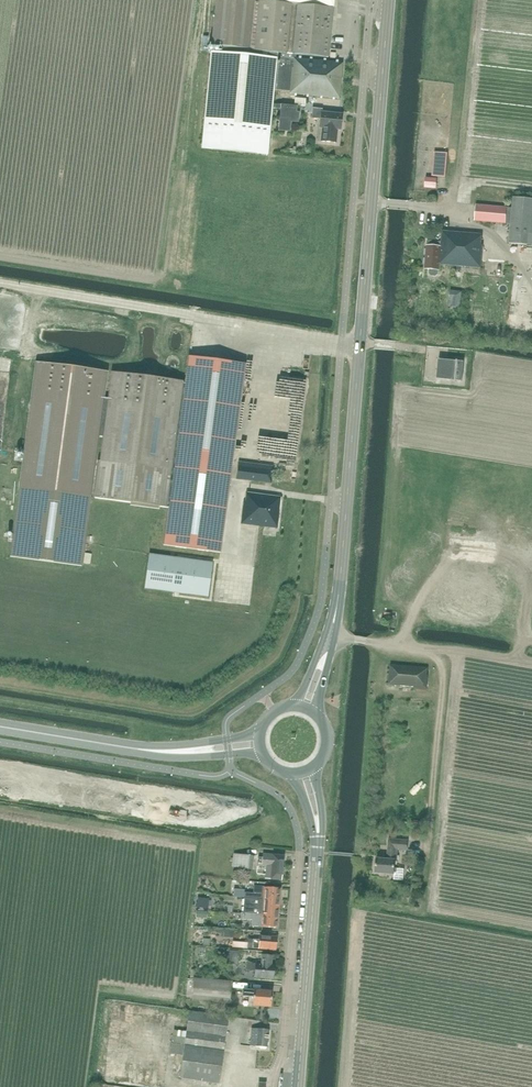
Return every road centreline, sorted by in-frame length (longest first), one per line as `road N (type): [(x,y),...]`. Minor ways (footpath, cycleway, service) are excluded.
road 1 (tertiary): [(326,650),(338,594),(388,0)]
road 2 (unclassified): [(298,1086),(318,837)]
road 3 (track): [(531,658),(330,634)]
road 4 (tertiary): [(0,727),(191,751)]
road 5 (track): [(371,204),(452,213),(480,225),(531,285)]

